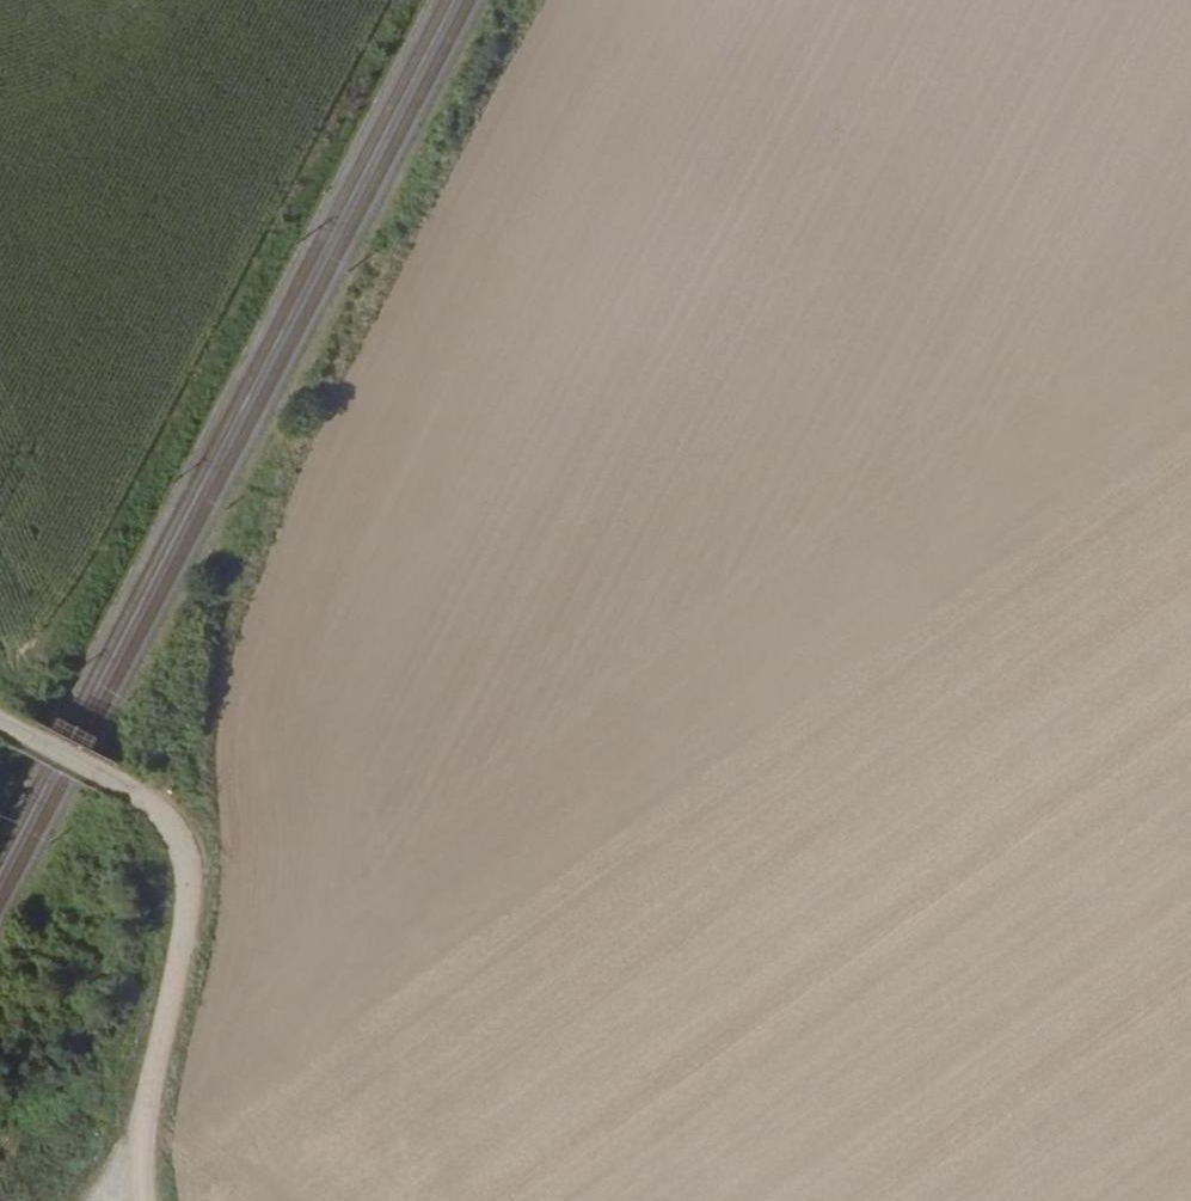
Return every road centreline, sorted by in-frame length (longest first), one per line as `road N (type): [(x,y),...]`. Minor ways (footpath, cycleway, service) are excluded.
road 1 (track): [(37,740),(146,799),(182,845),(189,870),(190,916),(135,1159),(143,1200)]

